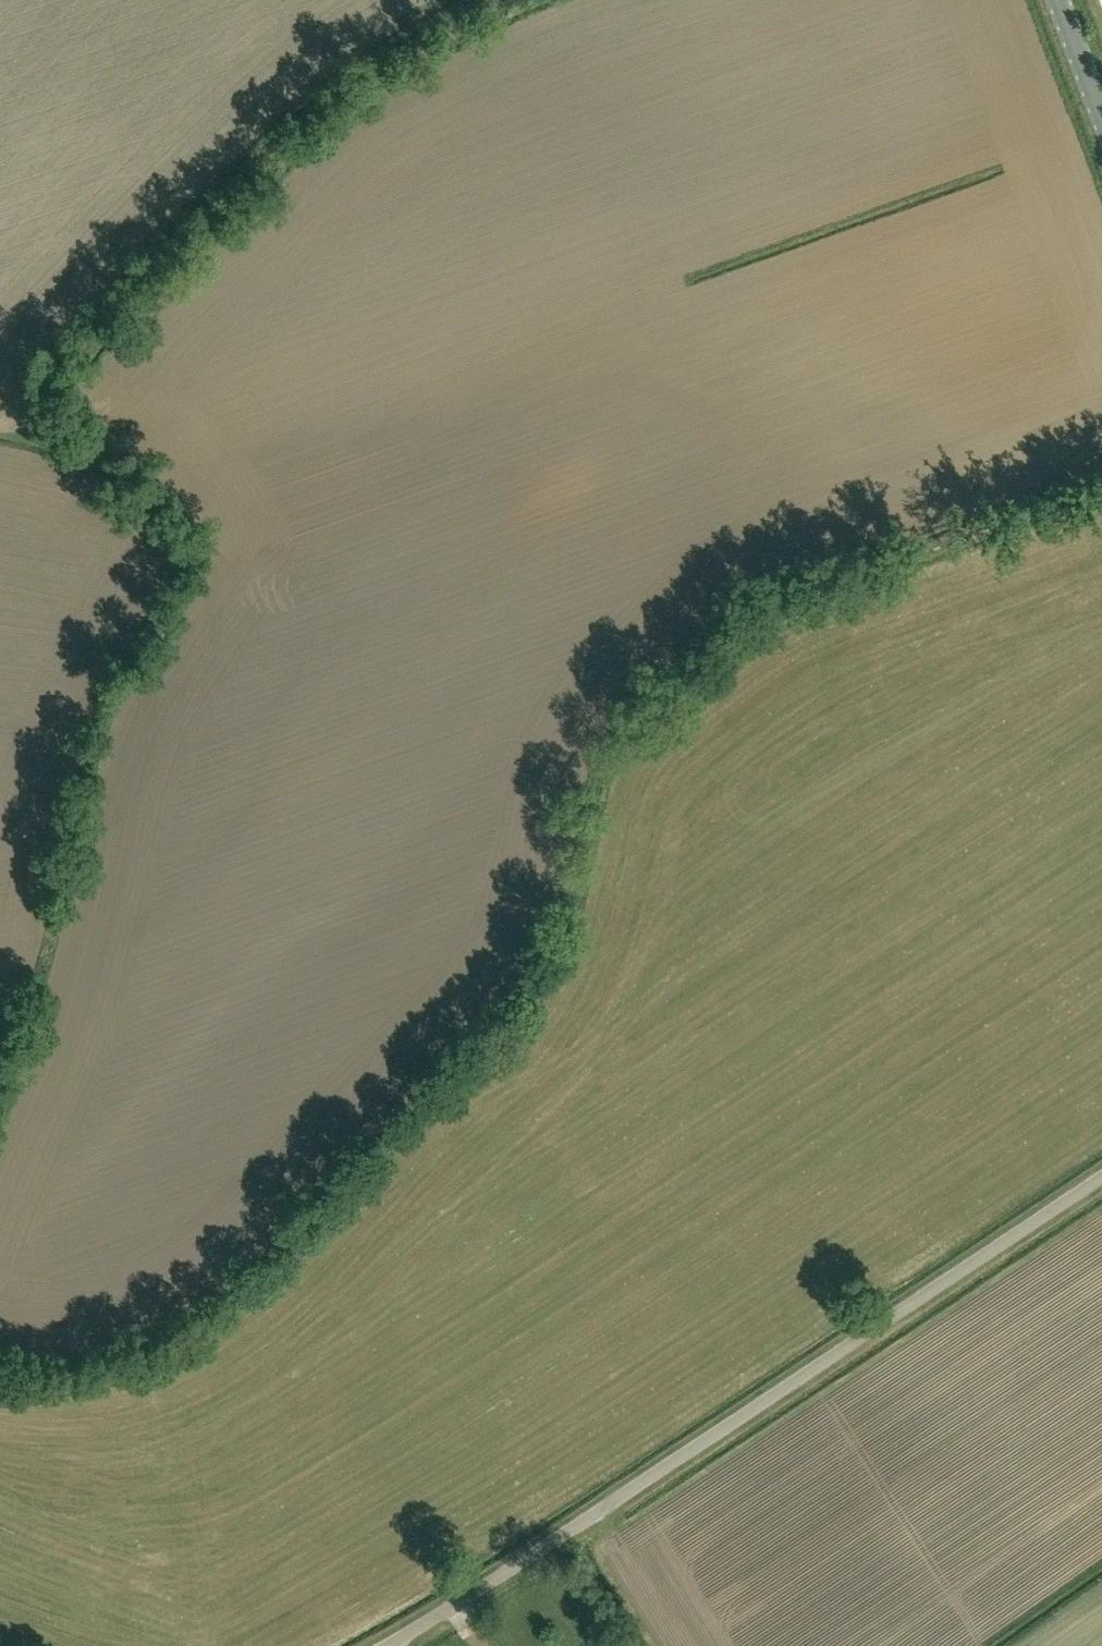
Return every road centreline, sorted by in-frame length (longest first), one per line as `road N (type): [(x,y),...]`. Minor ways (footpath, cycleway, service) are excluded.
road 1 (tertiary): [(1101,124),(1055,0)]

